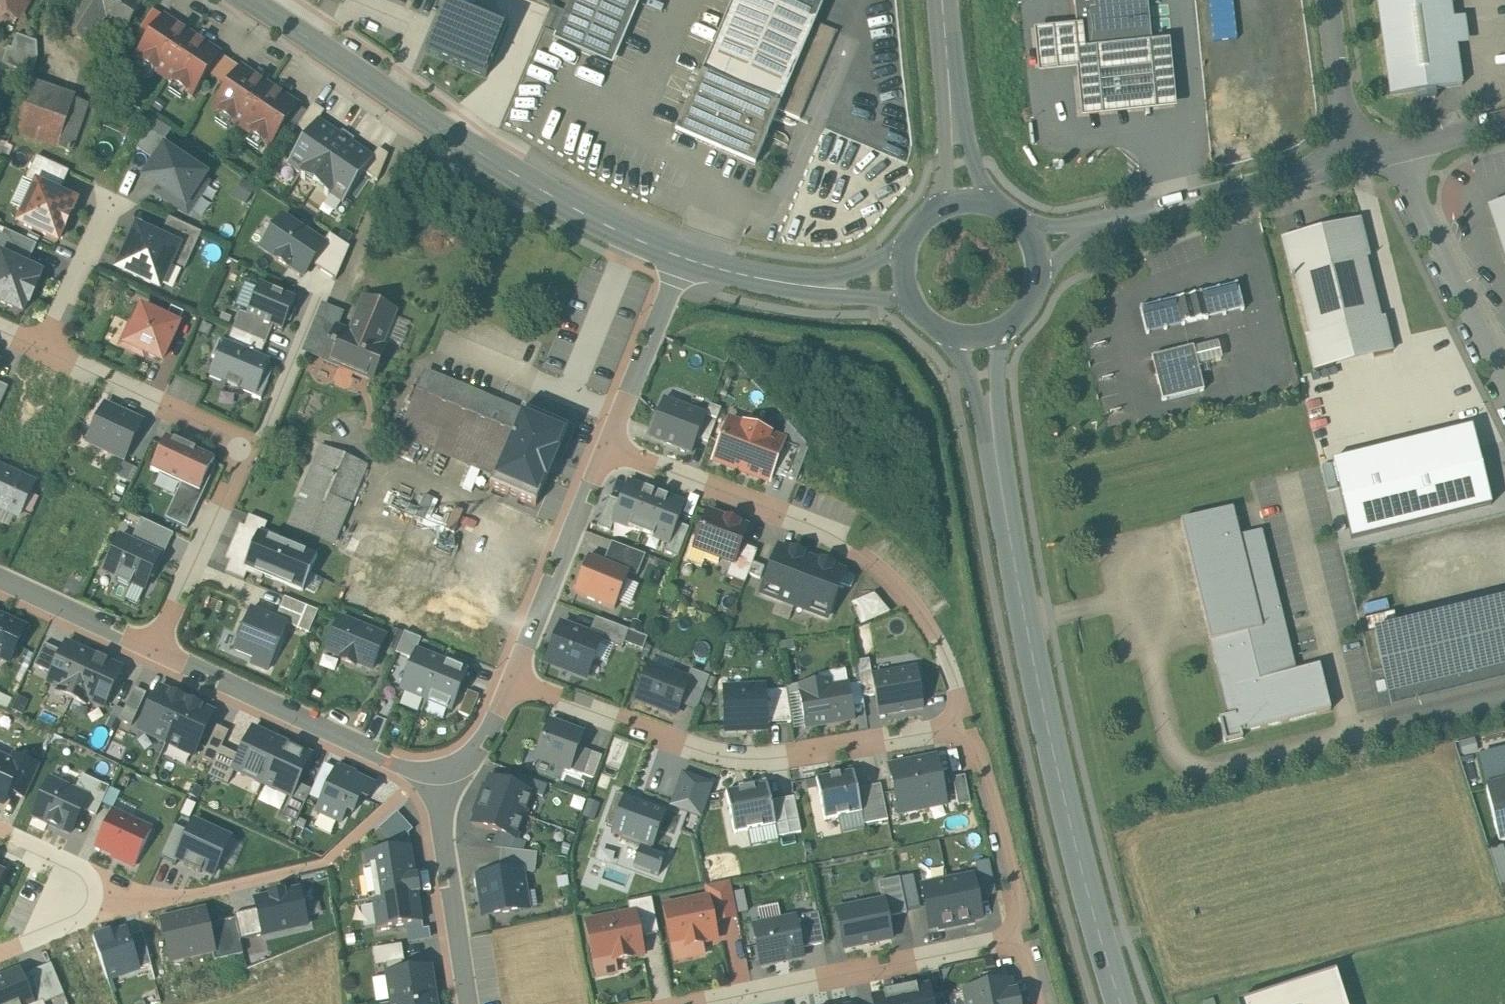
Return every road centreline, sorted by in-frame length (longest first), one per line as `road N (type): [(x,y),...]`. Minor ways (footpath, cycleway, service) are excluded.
road 1 (primary): [(980,338),(1043,703),(1121,1003)]
road 2 (primary): [(677,255),(548,192),(250,0)]
road 3 (residential): [(949,728),(957,684),(936,633),(878,571),(813,531),(603,445)]
road 4 (residential): [(949,728),(743,758),(652,734),(616,713),(579,711),(512,680)]
road 5 (residential): [(154,649),(245,444),(42,348)]
road 6 (residential): [(1374,155),(1038,246)]
road 7 (residential): [(1007,941),(702,1003)]
road 8 (residential): [(433,779),(154,649)]
road 9 (unclassified): [(1374,155),(1402,190),(1504,391)]
road 10 (residential): [(603,445),(512,680)]
road 11 (residential): [(1007,941),(1019,897),(977,750),(949,728)]
road 12 (residential): [(467,1003),(433,779)]
road 13 (primary): [(900,278),(818,285),(677,255)]
road 14 (residential): [(326,863),(164,899),(109,900)]
road 15 (residential): [(677,255),(603,445)]
road 16 (primary): [(942,0),(962,197)]
road 17 (residential): [(154,649),(0,579)]
road 18 (unclassified): [(1329,0),(1347,119),(1374,155)]
road 19 (residential): [(111,202),(42,348)]
road 20 (residential): [(1504,122),(1374,155)]
road 21 (residential): [(512,680),(484,733),(433,779)]
road 22 (residential): [(109,900),(81,875),(0,838)]
road 23 (unclassified): [(1504,696),(1384,724)]
road 24 (primary): [(980,338),(1031,306),(1038,246)]

